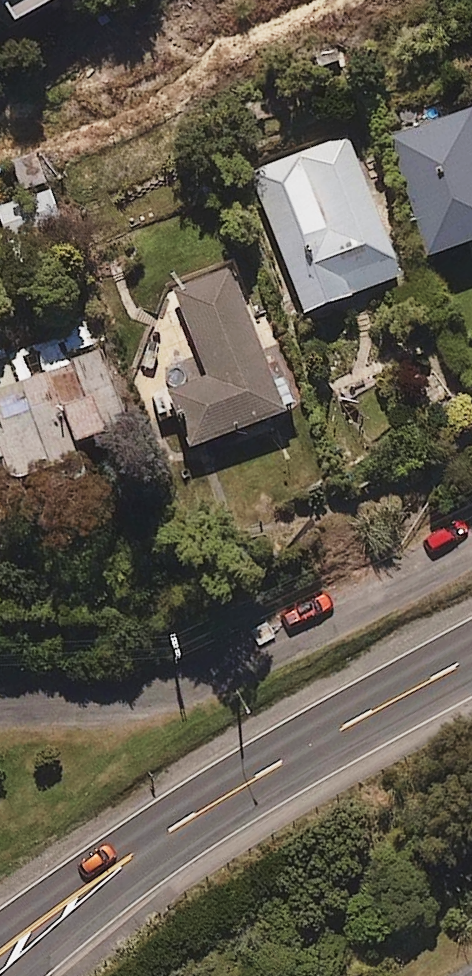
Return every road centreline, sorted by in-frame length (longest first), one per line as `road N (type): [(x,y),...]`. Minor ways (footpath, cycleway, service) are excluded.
road 1 (trunk): [(471,653),(222,793),(0,960)]
road 2 (residential): [(0,711),(112,705),(153,694),(471,537)]

